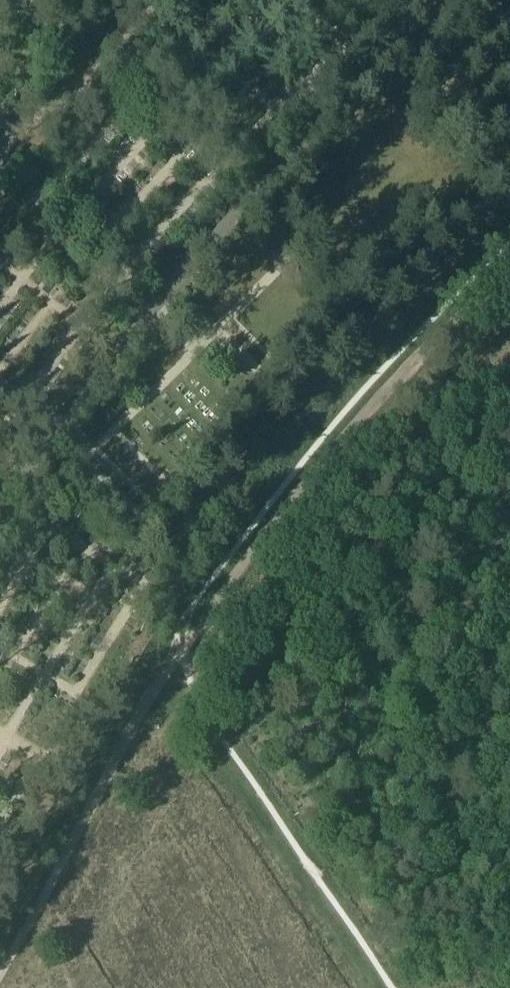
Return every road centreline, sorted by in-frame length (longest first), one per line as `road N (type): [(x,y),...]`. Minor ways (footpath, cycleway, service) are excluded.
road 1 (track): [(509,276),(370,406),(176,640)]
road 2 (track): [(176,640),(0,964)]
road 3 (track): [(10,131),(87,85),(149,0)]

